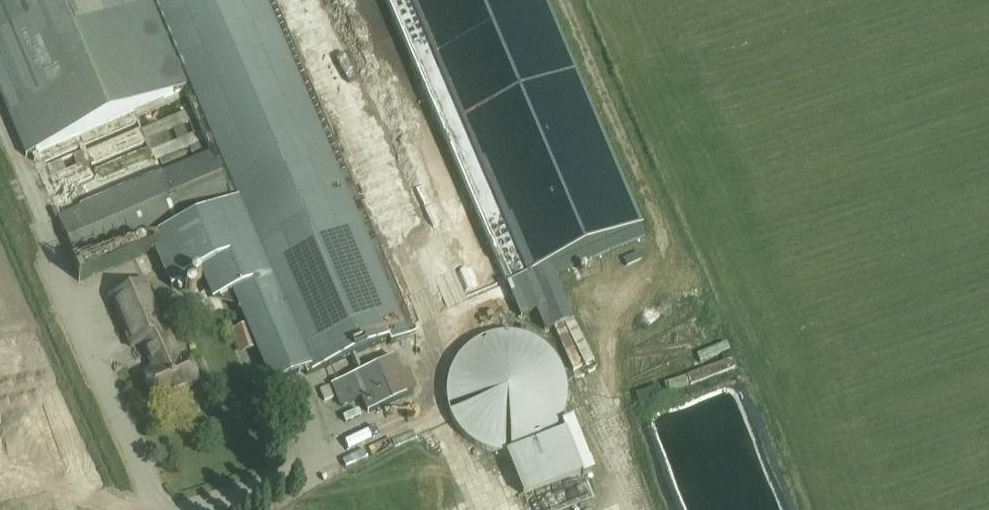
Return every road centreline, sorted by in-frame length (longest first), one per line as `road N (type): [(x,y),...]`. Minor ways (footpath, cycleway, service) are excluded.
road 1 (unclassified): [(156,509),(0,148)]

